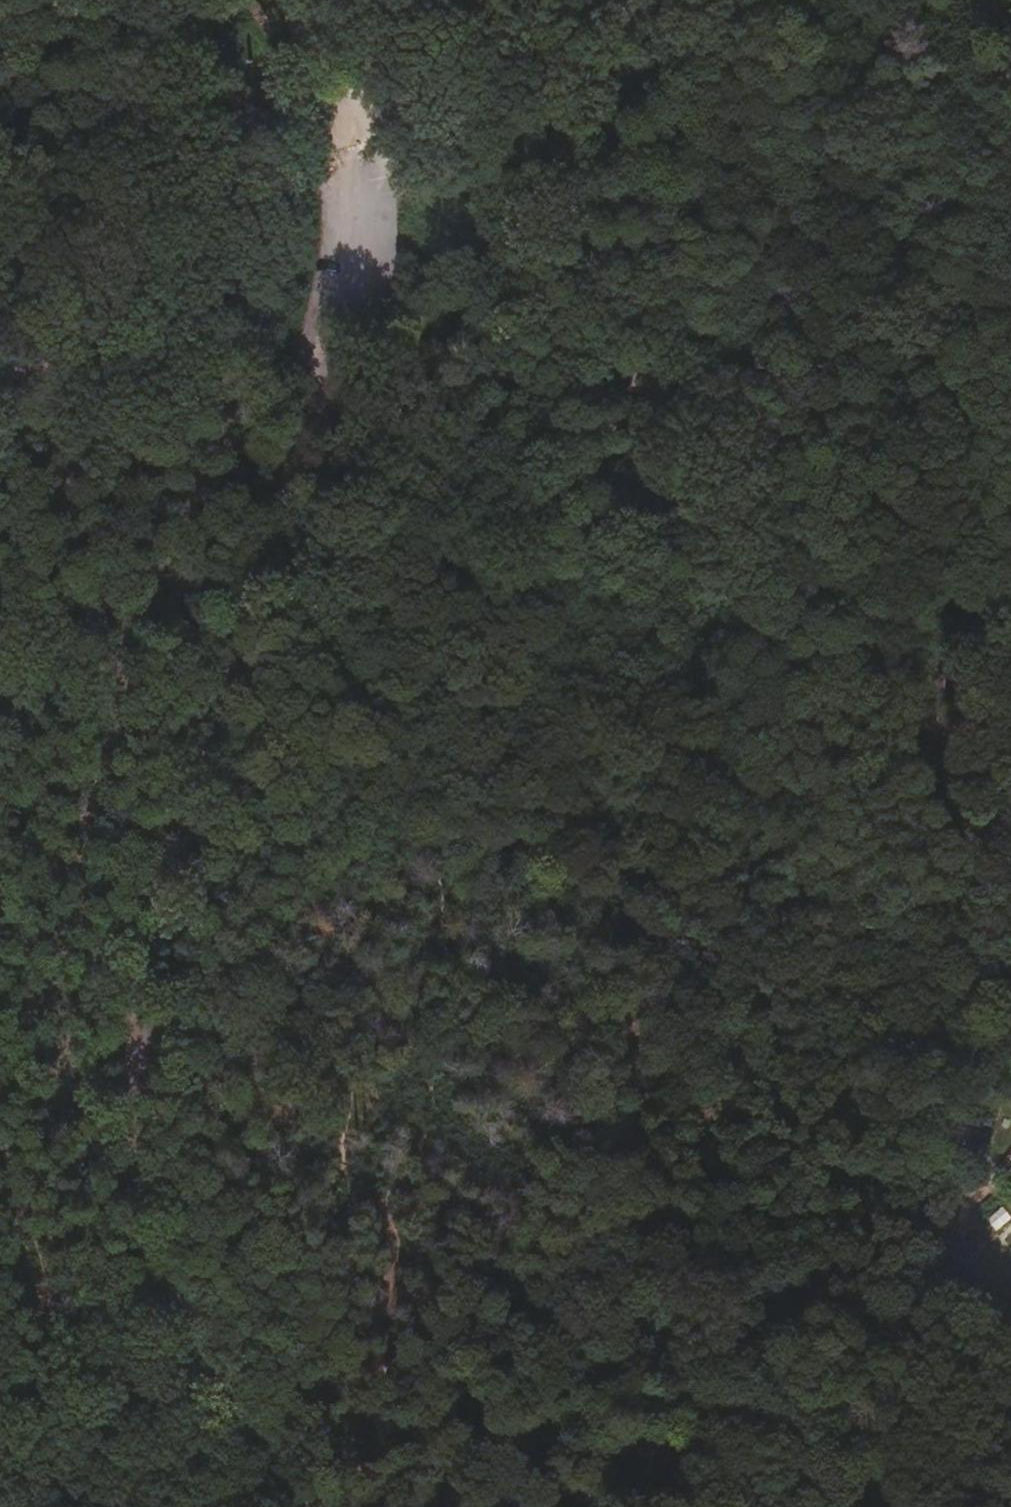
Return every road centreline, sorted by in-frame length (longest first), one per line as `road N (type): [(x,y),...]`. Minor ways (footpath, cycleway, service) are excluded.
road 1 (unclassified): [(331,1506),(214,1349),(173,1262),(144,1027),(154,914),(379,185),(364,110)]
road 2 (track): [(364,110),(292,176),(0,386)]
road 3 (track): [(364,110),(525,0)]
road 4 (track): [(300,0),(364,110)]

